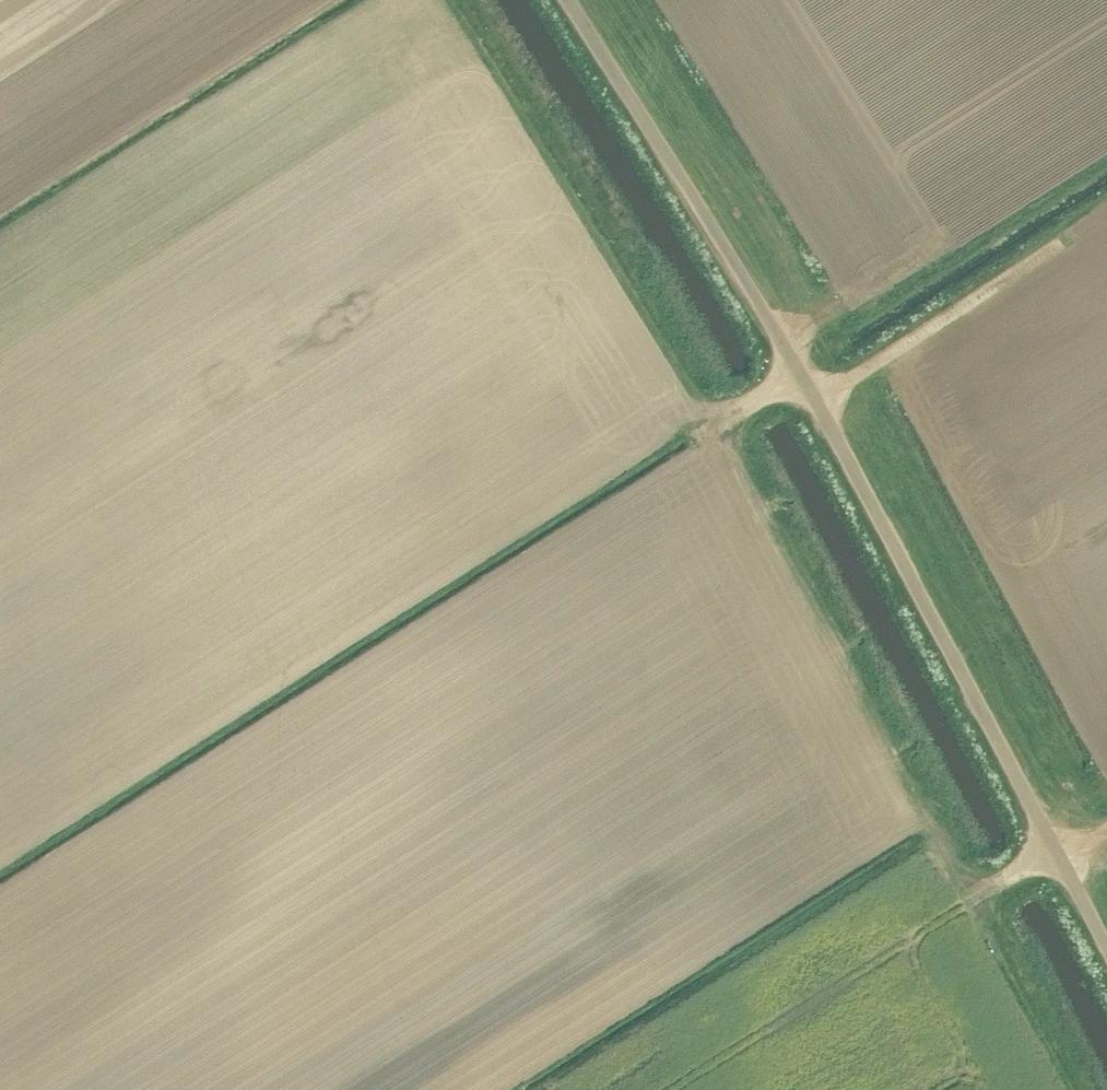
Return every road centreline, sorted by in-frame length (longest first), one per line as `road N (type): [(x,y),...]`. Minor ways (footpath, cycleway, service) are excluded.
road 1 (unclassified): [(1106,946),(758,301),(567,0)]
road 2 (track): [(815,400),(1059,245)]

